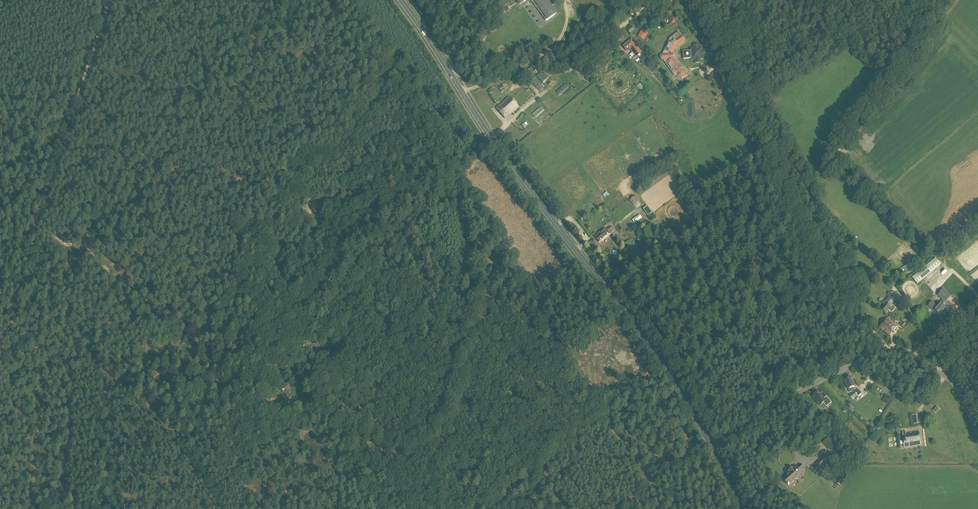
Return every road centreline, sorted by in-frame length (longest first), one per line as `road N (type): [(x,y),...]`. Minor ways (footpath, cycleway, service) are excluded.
road 1 (primary): [(713,450),(660,358),(495,144),(401,0)]
road 2 (track): [(889,353),(849,308),(701,0)]
road 3 (unclassified): [(977,433),(950,378),(889,353),(809,386),(713,450)]
road 4 (track): [(36,508),(54,378),(86,345),(164,311)]
road 5 (track): [(792,190),(849,137),(958,0)]
road 6 (track): [(111,0),(31,238)]
road 7 (track): [(210,342),(125,288),(77,247),(37,233)]

